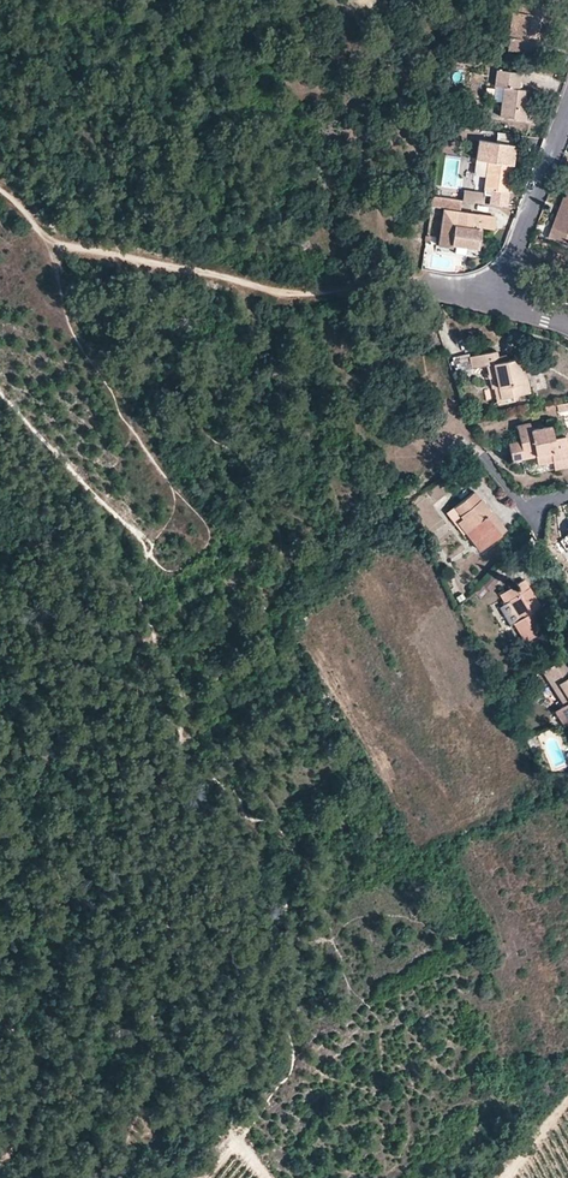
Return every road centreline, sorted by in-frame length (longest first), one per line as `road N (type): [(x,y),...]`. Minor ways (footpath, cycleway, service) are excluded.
road 1 (track): [(0,192),(50,242),(290,295),(390,277),(427,283)]
road 2 (residential): [(567,105),(496,298)]
road 3 (residential): [(567,494),(521,504),(475,447)]

